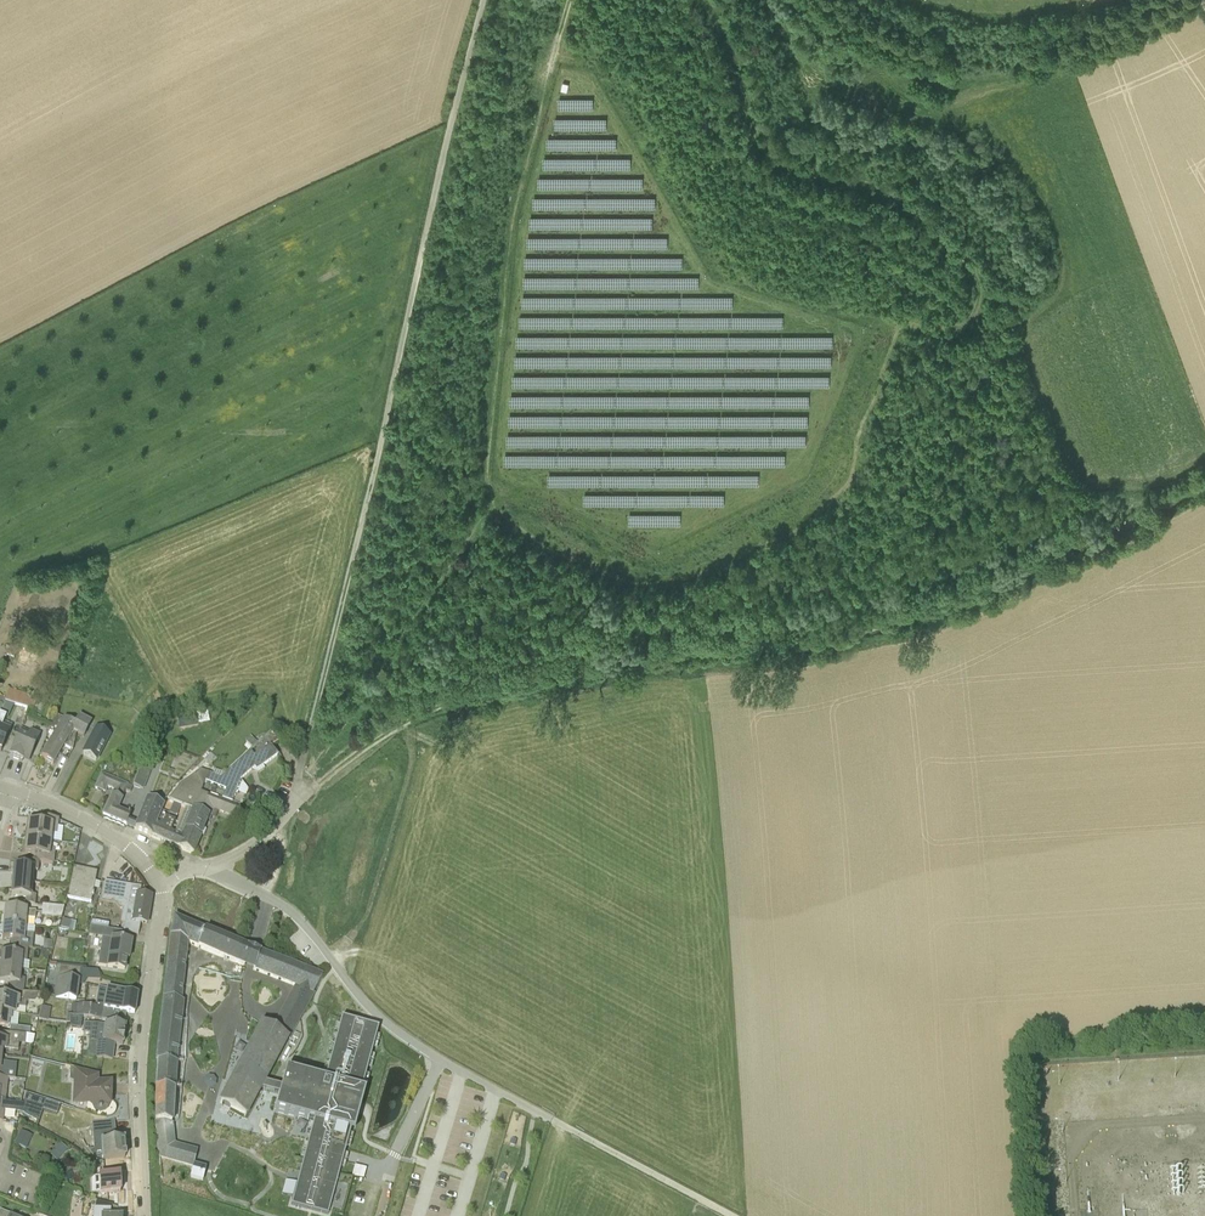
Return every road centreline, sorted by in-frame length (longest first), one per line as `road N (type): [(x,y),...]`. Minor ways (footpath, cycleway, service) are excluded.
road 1 (track): [(290,807),(369,743),(456,700),(637,655),(811,641),(904,619),(1204,487)]
road 2 (unclassified): [(285,816),(484,0)]
road 3 (unclassified): [(557,1120),(390,1025),(296,914),(269,896)]
road 4 (residential): [(144,1215),(139,1079),(163,877)]
road 5 (residential): [(124,841),(47,800),(12,792)]

